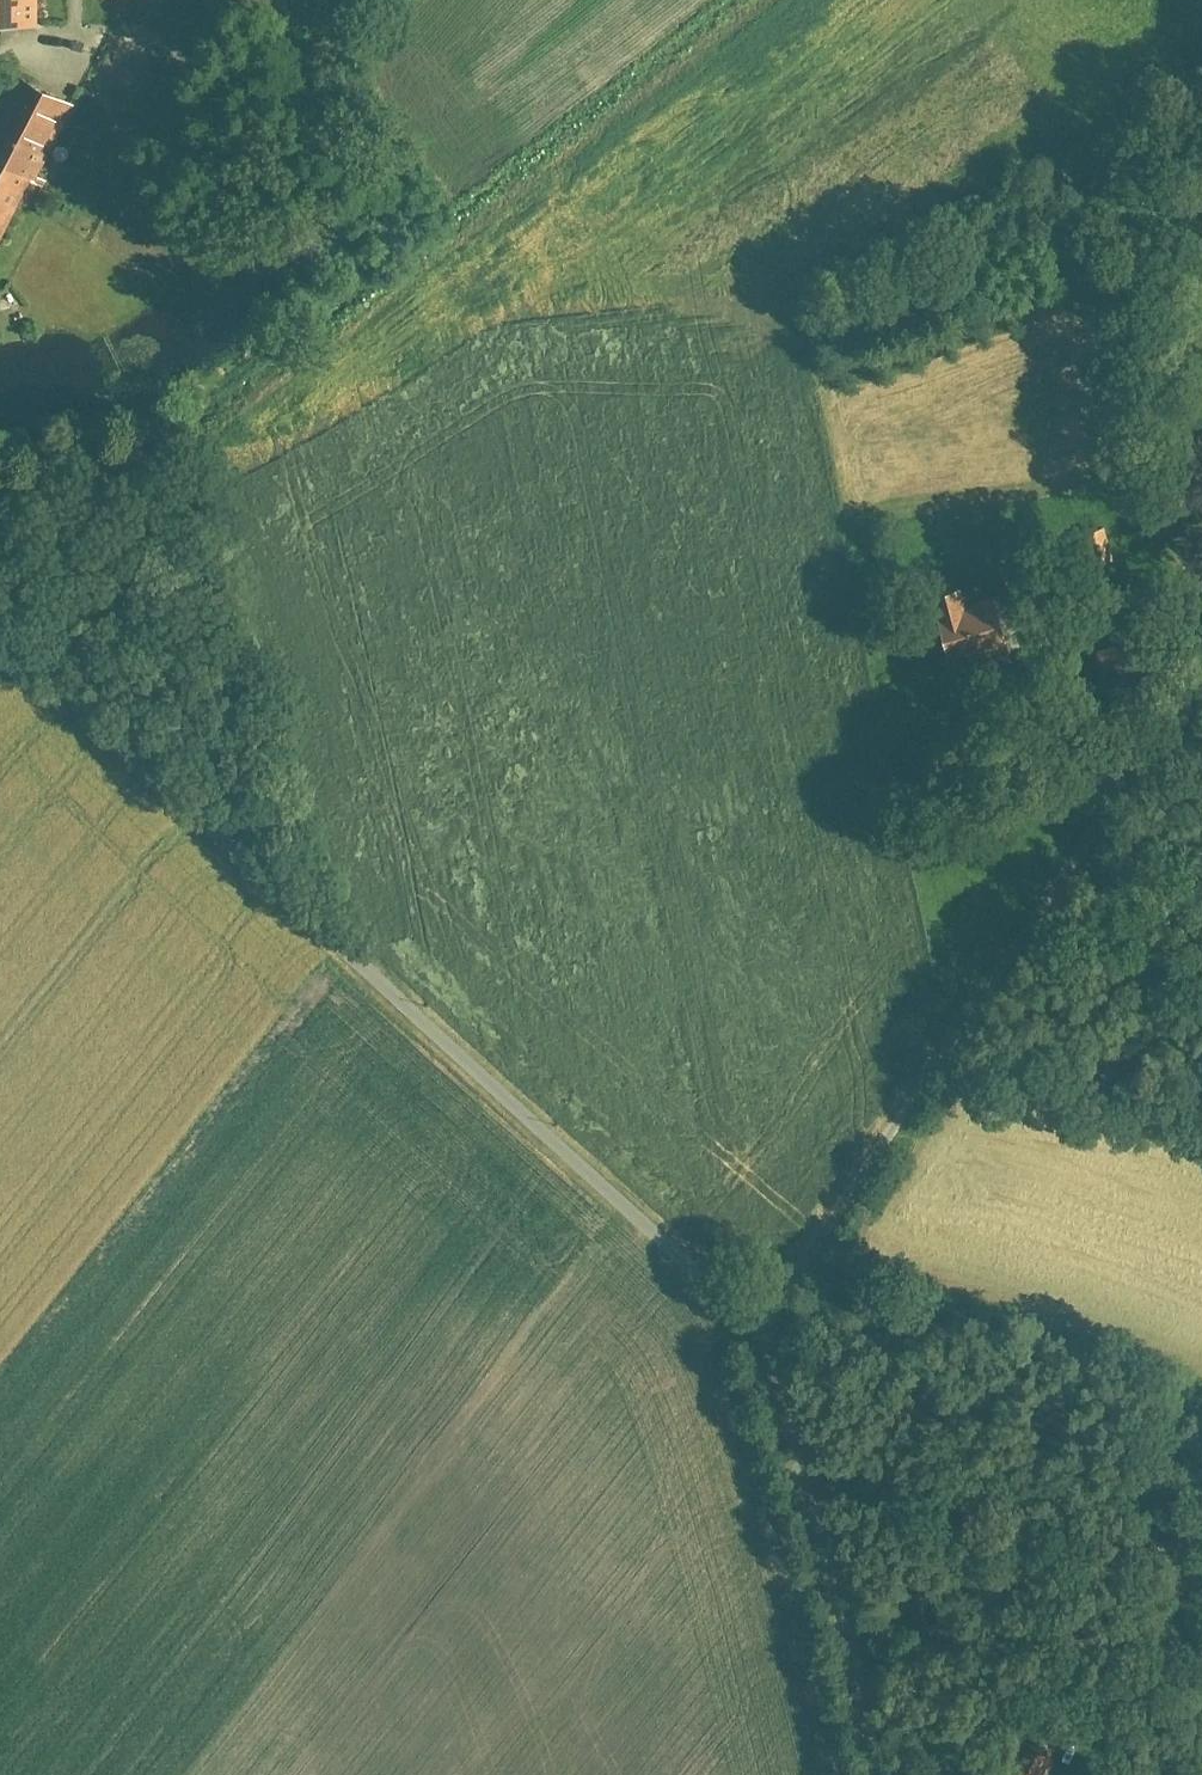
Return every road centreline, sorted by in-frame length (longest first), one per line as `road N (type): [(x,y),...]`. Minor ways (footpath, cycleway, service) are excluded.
road 1 (residential): [(727,1284),(0,585)]
road 2 (residential): [(727,1284),(811,1198),(914,1055),(1165,677)]
road 3 (residential): [(893,1774),(784,1413),(727,1284)]

